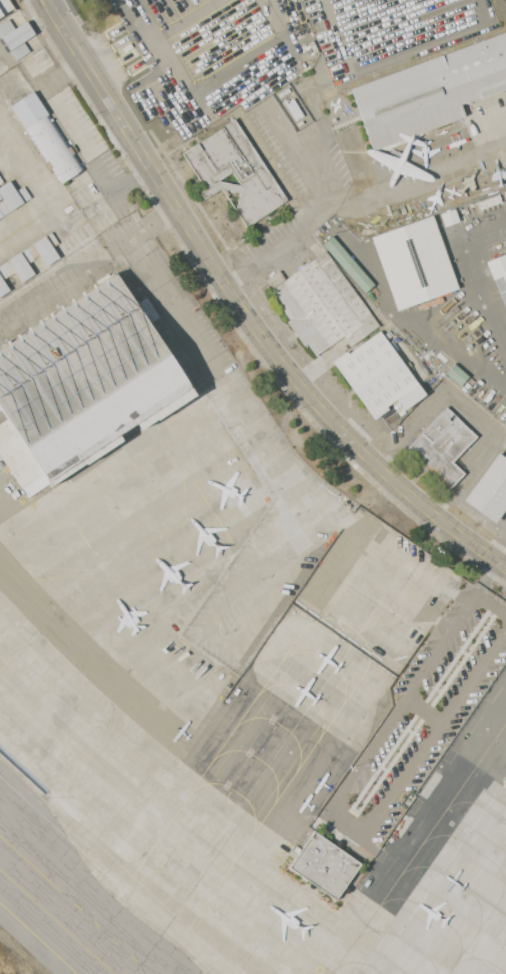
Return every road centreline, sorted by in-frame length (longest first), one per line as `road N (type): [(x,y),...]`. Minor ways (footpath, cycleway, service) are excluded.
road 1 (residential): [(49,0),(228,288),(289,371),(415,499),(505,566)]

